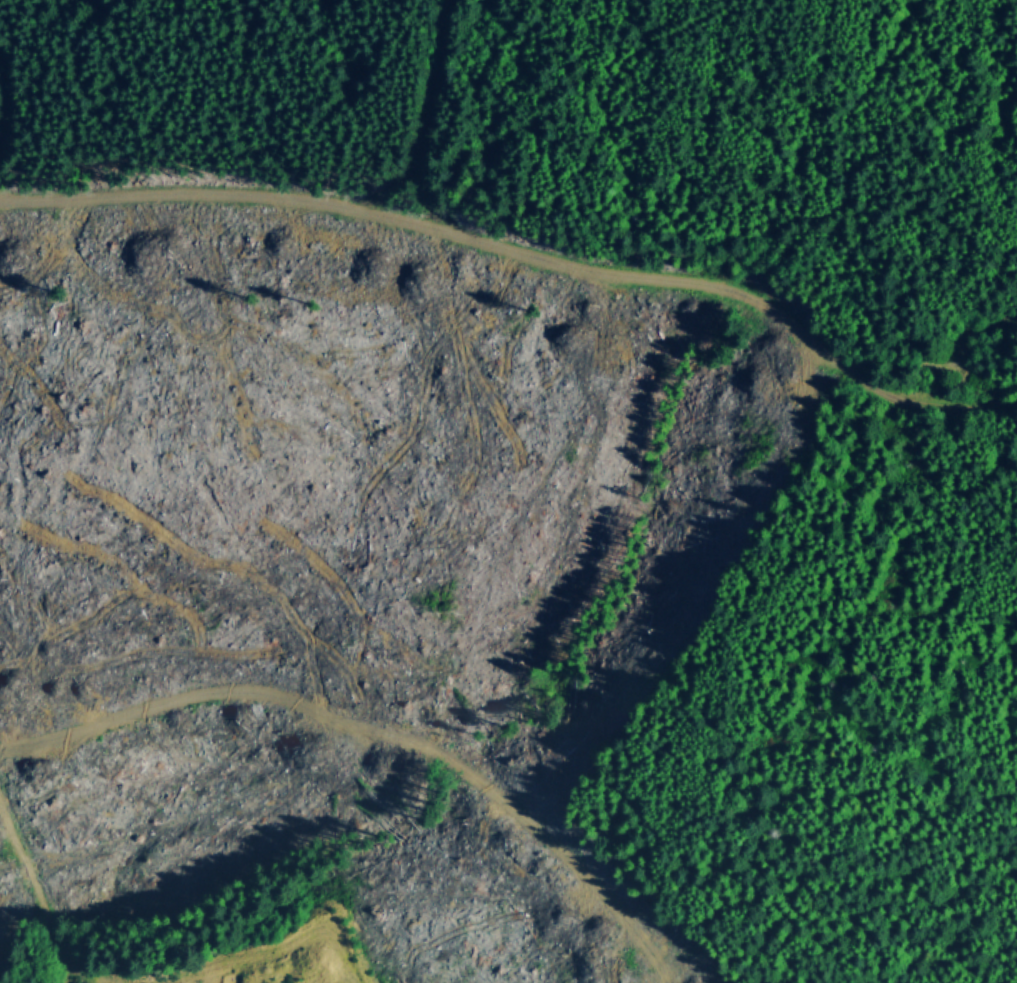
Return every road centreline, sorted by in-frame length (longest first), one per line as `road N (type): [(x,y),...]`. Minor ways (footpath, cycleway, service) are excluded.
road 1 (track): [(0,758),(215,690),(283,700),(472,776),(522,813),(663,958)]
road 2 (track): [(381,182),(393,183),(418,159),(454,0)]
road 3 (track): [(0,804),(81,982)]

